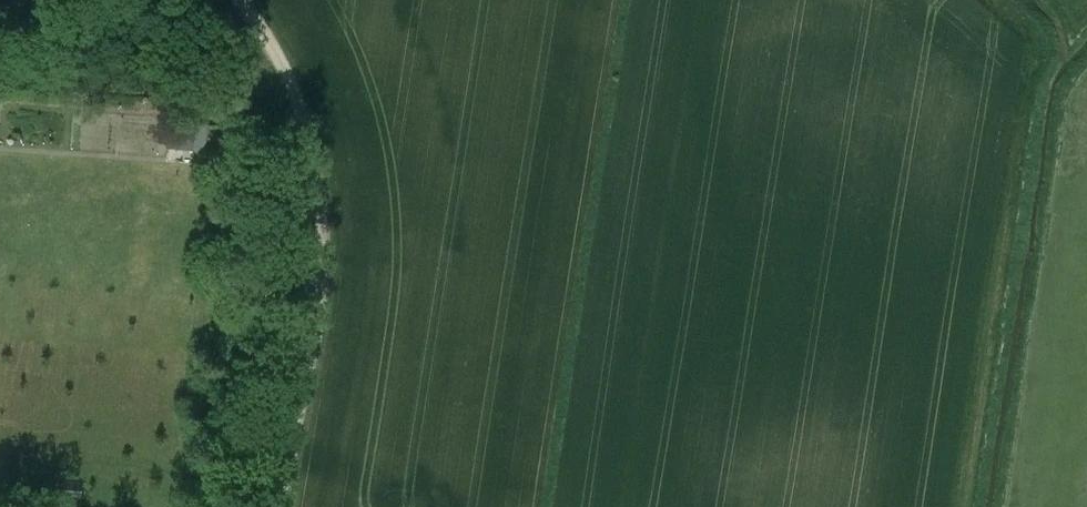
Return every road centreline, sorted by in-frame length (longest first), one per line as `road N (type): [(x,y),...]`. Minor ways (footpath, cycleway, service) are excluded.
road 1 (track): [(279,506),(306,365),(314,173),(308,107),(283,41),(253,0)]

